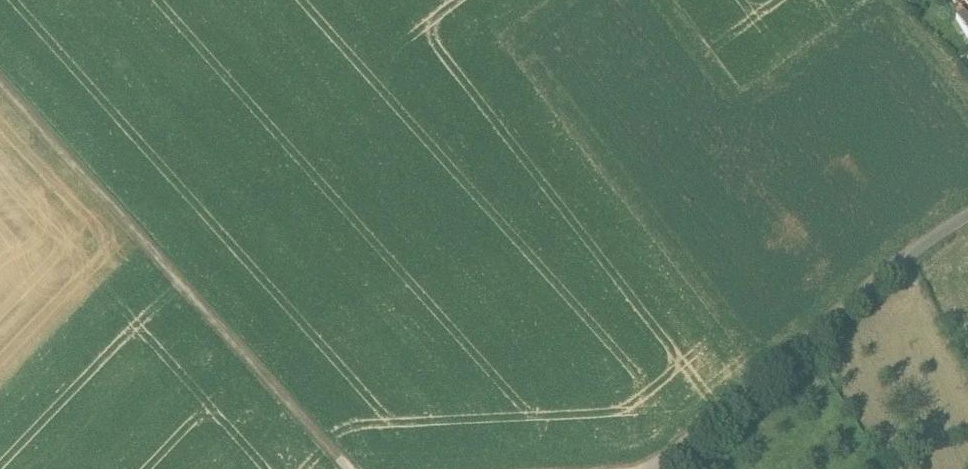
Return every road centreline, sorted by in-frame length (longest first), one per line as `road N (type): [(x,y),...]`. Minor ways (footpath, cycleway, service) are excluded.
road 1 (track): [(0,81),(347,468)]
road 2 (track): [(967,218),(919,249),(655,468)]

